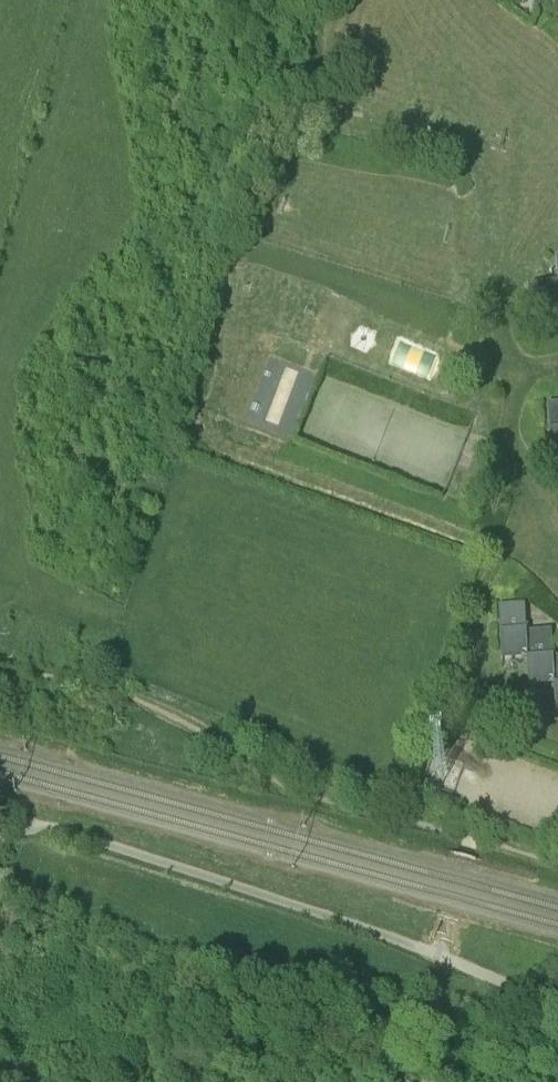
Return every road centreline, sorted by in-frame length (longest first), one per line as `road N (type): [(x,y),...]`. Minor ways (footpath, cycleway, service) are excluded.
road 1 (residential): [(557,1005),(398,940),(75,834),(0,831)]

